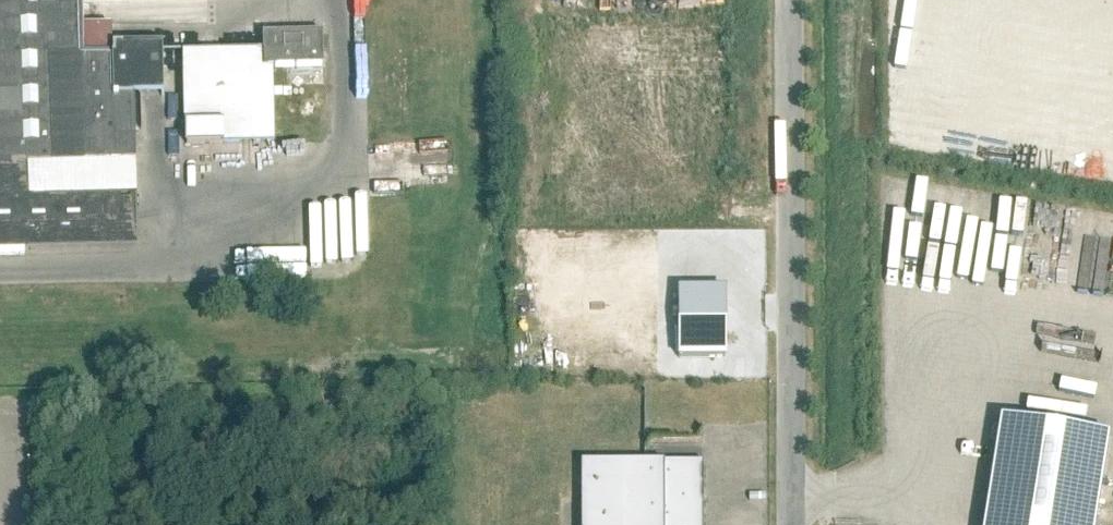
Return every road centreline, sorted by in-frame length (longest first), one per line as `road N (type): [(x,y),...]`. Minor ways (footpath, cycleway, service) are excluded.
road 1 (residential): [(790,0),(792,524)]

